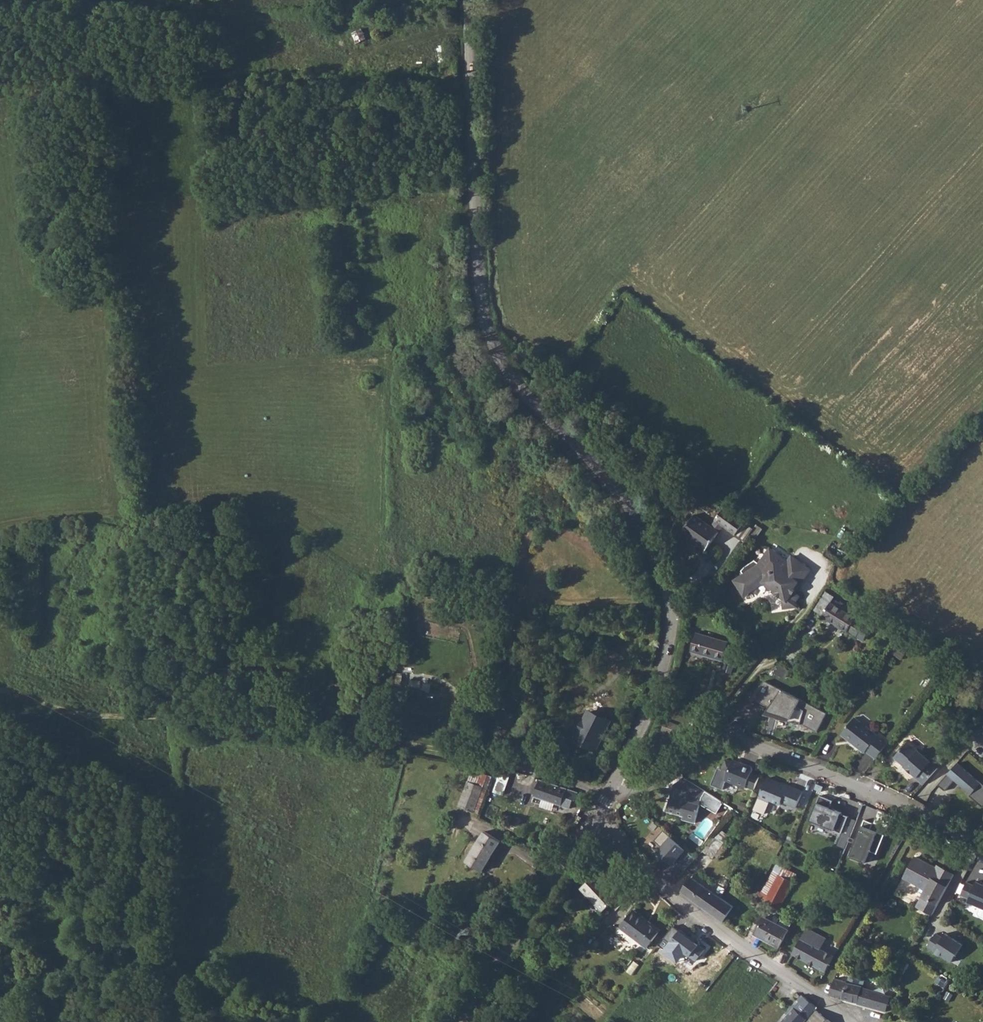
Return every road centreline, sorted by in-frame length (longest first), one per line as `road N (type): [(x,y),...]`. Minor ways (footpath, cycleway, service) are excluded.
road 1 (tertiary): [(468,0),(486,326),(510,375),(653,546),(671,605),(655,685),(613,782)]
road 2 (track): [(514,764),(320,728),(159,717)]
road 3 (residential): [(591,818),(723,937),(852,1021)]
road 4 (track): [(207,229),(394,209),(477,211)]
road 5 (tertiary): [(591,818),(461,1021)]
road 6 (residential): [(706,735),(737,736),(909,806)]

